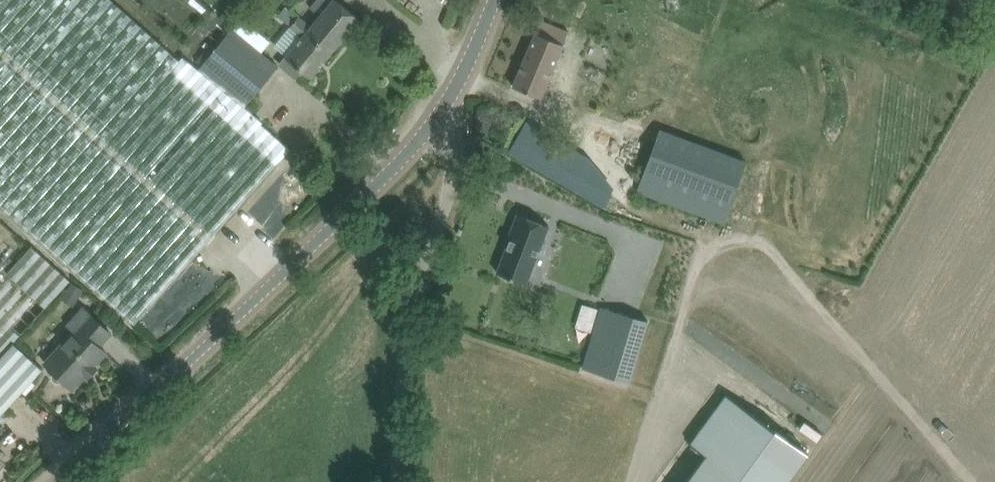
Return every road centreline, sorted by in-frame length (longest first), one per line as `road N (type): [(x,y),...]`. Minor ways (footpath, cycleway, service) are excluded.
road 1 (tertiary): [(54,481),(417,142),(458,91)]
road 2 (unclassified): [(406,481),(411,349),(460,171),(458,91)]

